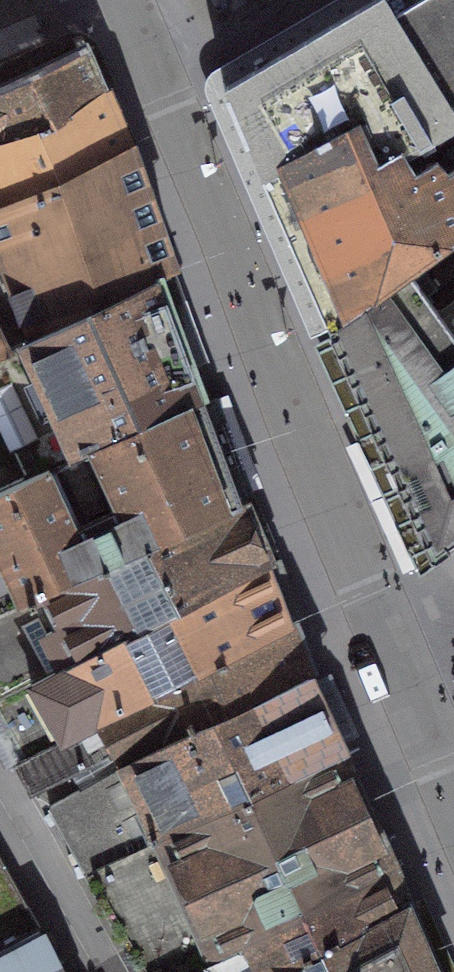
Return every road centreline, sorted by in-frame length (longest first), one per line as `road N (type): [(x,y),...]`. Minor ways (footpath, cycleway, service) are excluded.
road 1 (residential): [(101,971),(0,793)]

